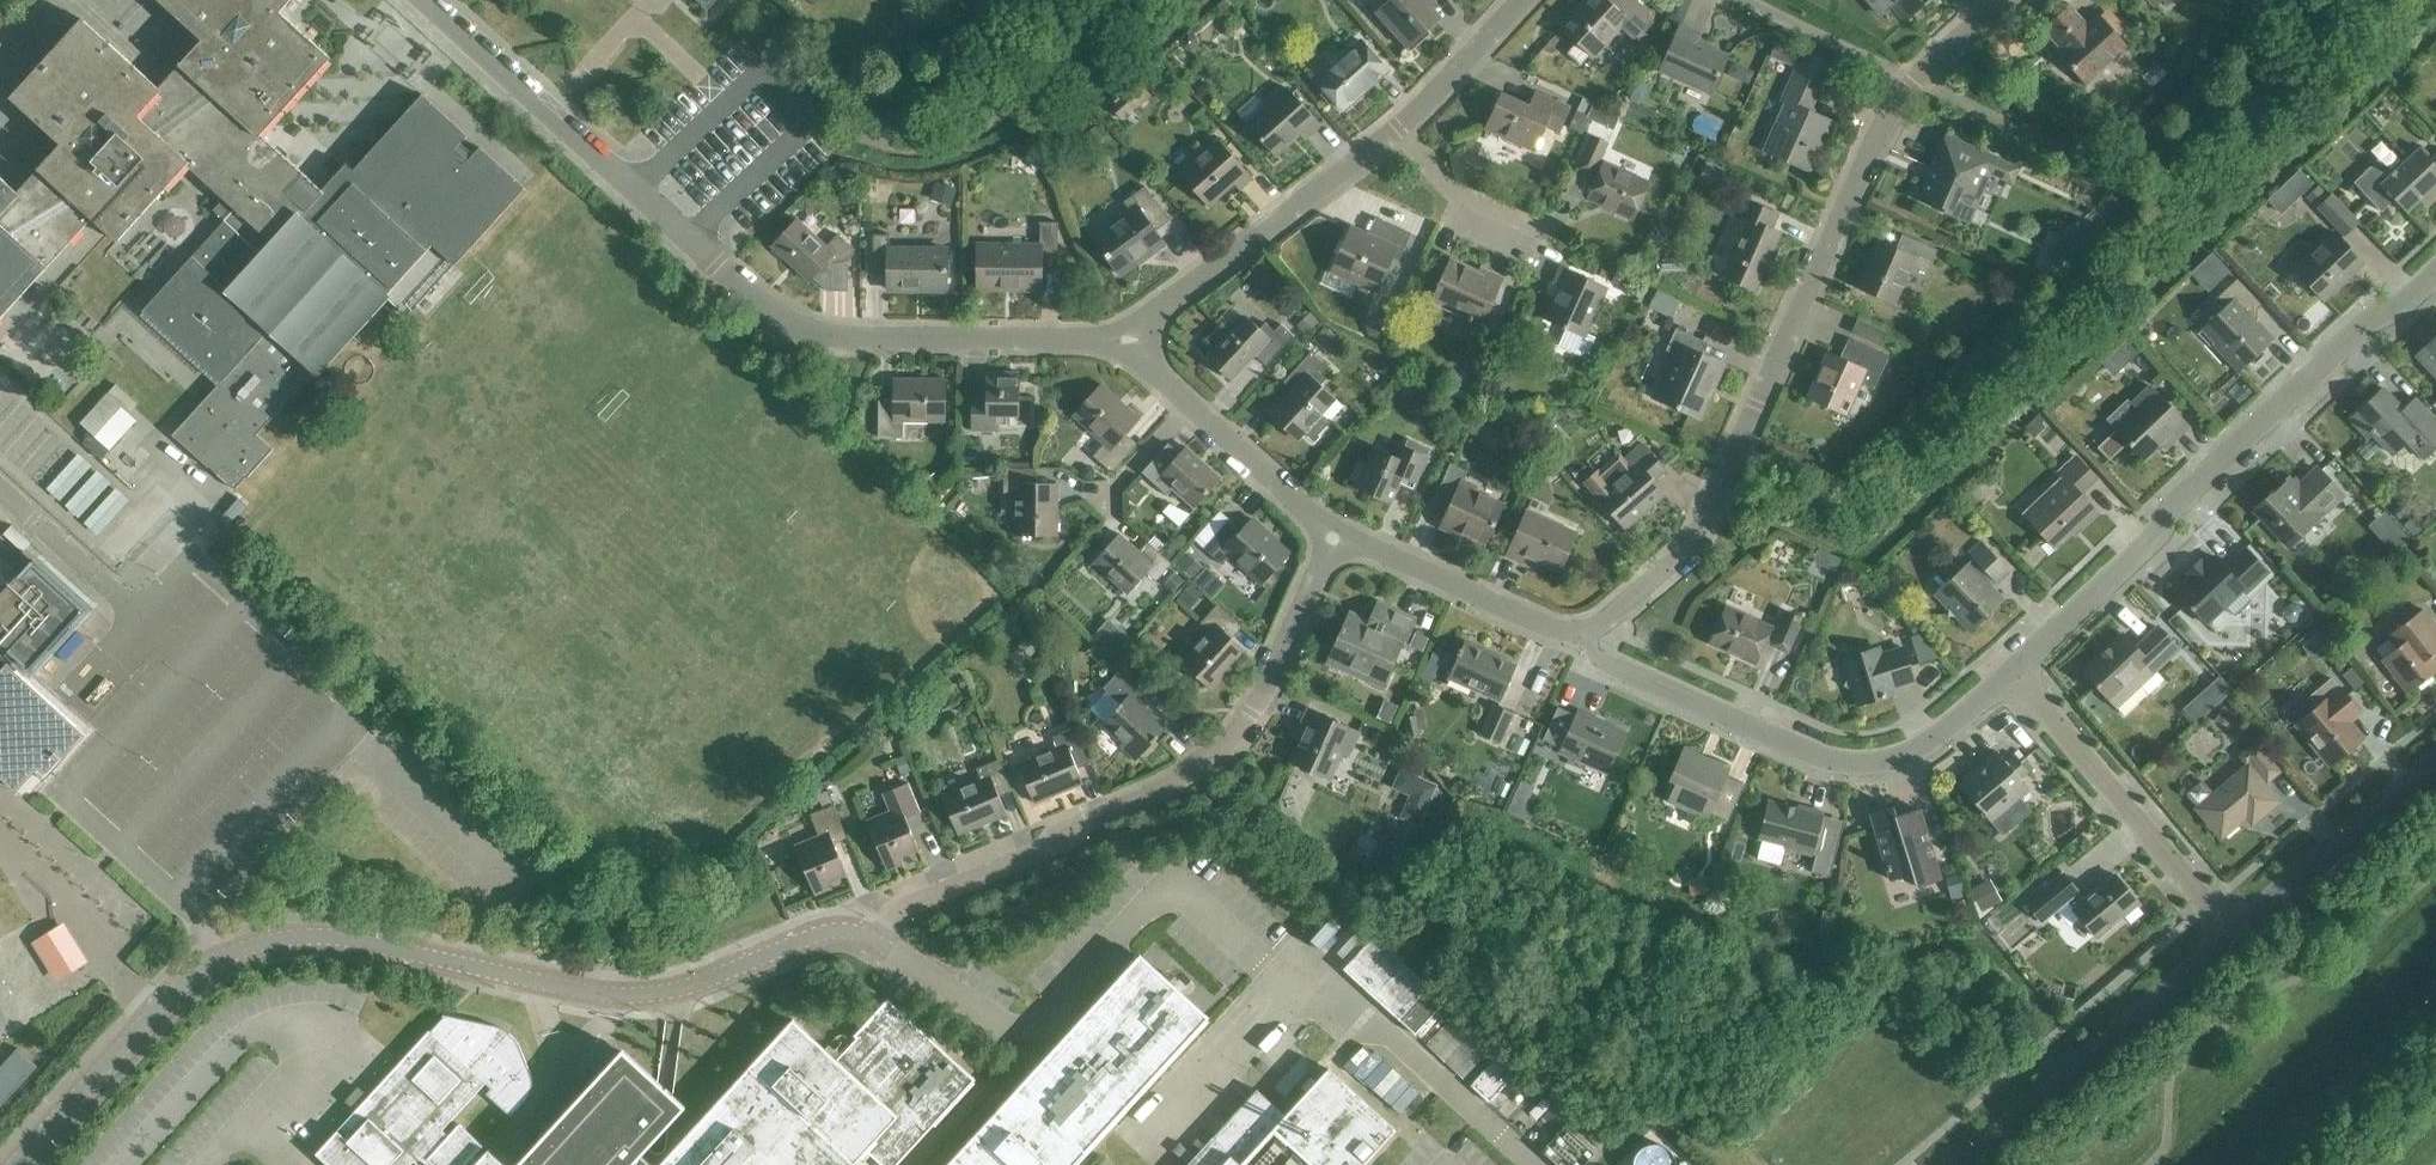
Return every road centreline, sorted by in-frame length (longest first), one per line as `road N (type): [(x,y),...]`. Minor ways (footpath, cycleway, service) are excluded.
road 1 (residential): [(22,1164),(159,1014),(223,960),(329,941),(620,996),(697,985),(802,937),(837,929),(872,936)]
road 2 (residential): [(1524,1164),(1305,964),(1287,986),(1167,882),(1033,1028),(1001,1029),(872,936)]
road 3 (residential): [(1131,348),(804,339),(424,0)]
road 4 (residential): [(1587,639),(1684,545),(1715,493),(1905,77)]
road 5 (residential): [(872,936),(899,908),(1194,774),(1246,717),(1339,532)]
road 6 (residential): [(2435,272),(2397,309),(2370,319),(2173,503),(2155,536),(2012,670)]
road 7 (residential): [(2012,670),(1938,739),(1880,766),(1840,764),(1604,661),(1587,639)]
road 8 (residential): [(1962,1164),(2200,967),(2225,928)]
road 9 (residential): [(1400,129),(1165,306),(1131,348)]
road 10 (residential): [(2225,928),(2012,670)]
road 11 (residential): [(1339,532),(1484,602),(1587,639)]
road 12 (residential): [(2225,928),(2261,908),(2435,768)]
road 13 (residential): [(1182,407),(1339,532)]
road 14 (residential): [(1520,0),(1400,129)]
road 15 (residential): [(1905,77),(1748,0)]
road 16 (residential): [(1528,237),(1448,190),(1400,129)]
road 17 (residential): [(1905,77),(1998,0)]

